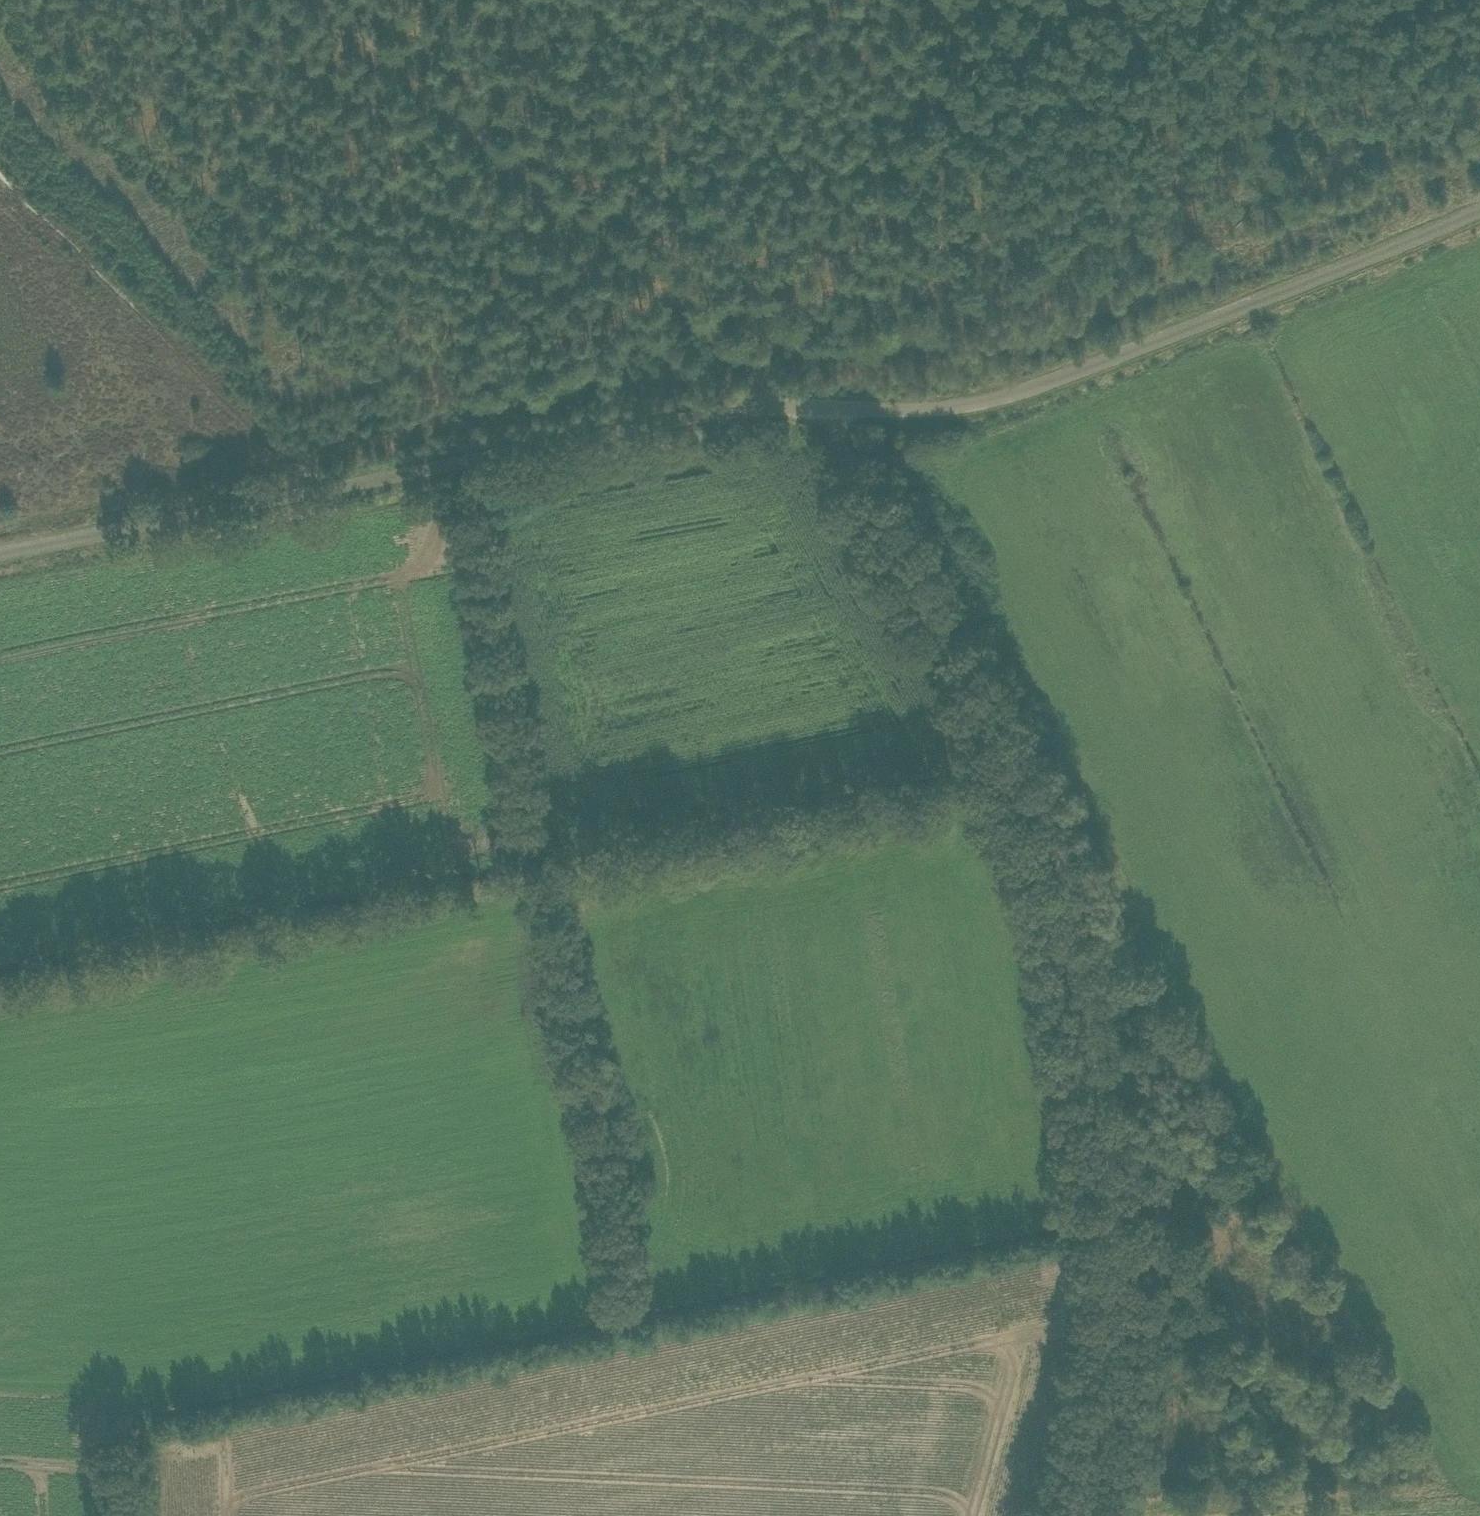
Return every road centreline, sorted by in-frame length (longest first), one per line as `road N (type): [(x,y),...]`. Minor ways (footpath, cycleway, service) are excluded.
road 1 (unclassified): [(0,556),(737,409),(961,407),(1247,311),(1479,209)]
road 2 (track): [(833,407),(848,461),(1075,901),(1125,1279),(1112,1392),(1080,1515)]
road 3 (track): [(316,0),(551,186),(752,361),(790,404)]
road 4 (track): [(319,491),(0,162)]
road 5 (track): [(481,0),(465,122)]

